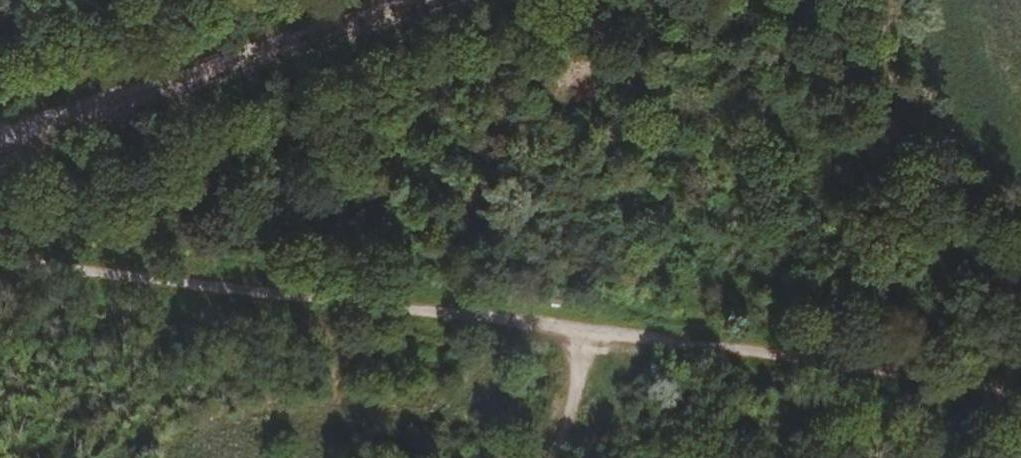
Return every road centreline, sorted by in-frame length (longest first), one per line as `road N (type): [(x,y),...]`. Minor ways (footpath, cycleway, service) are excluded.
road 1 (track): [(587,328),(0,260)]
road 2 (track): [(0,127),(426,0)]
road 3 (track): [(587,328),(1020,380)]
road 4 (track): [(561,457),(587,328)]

